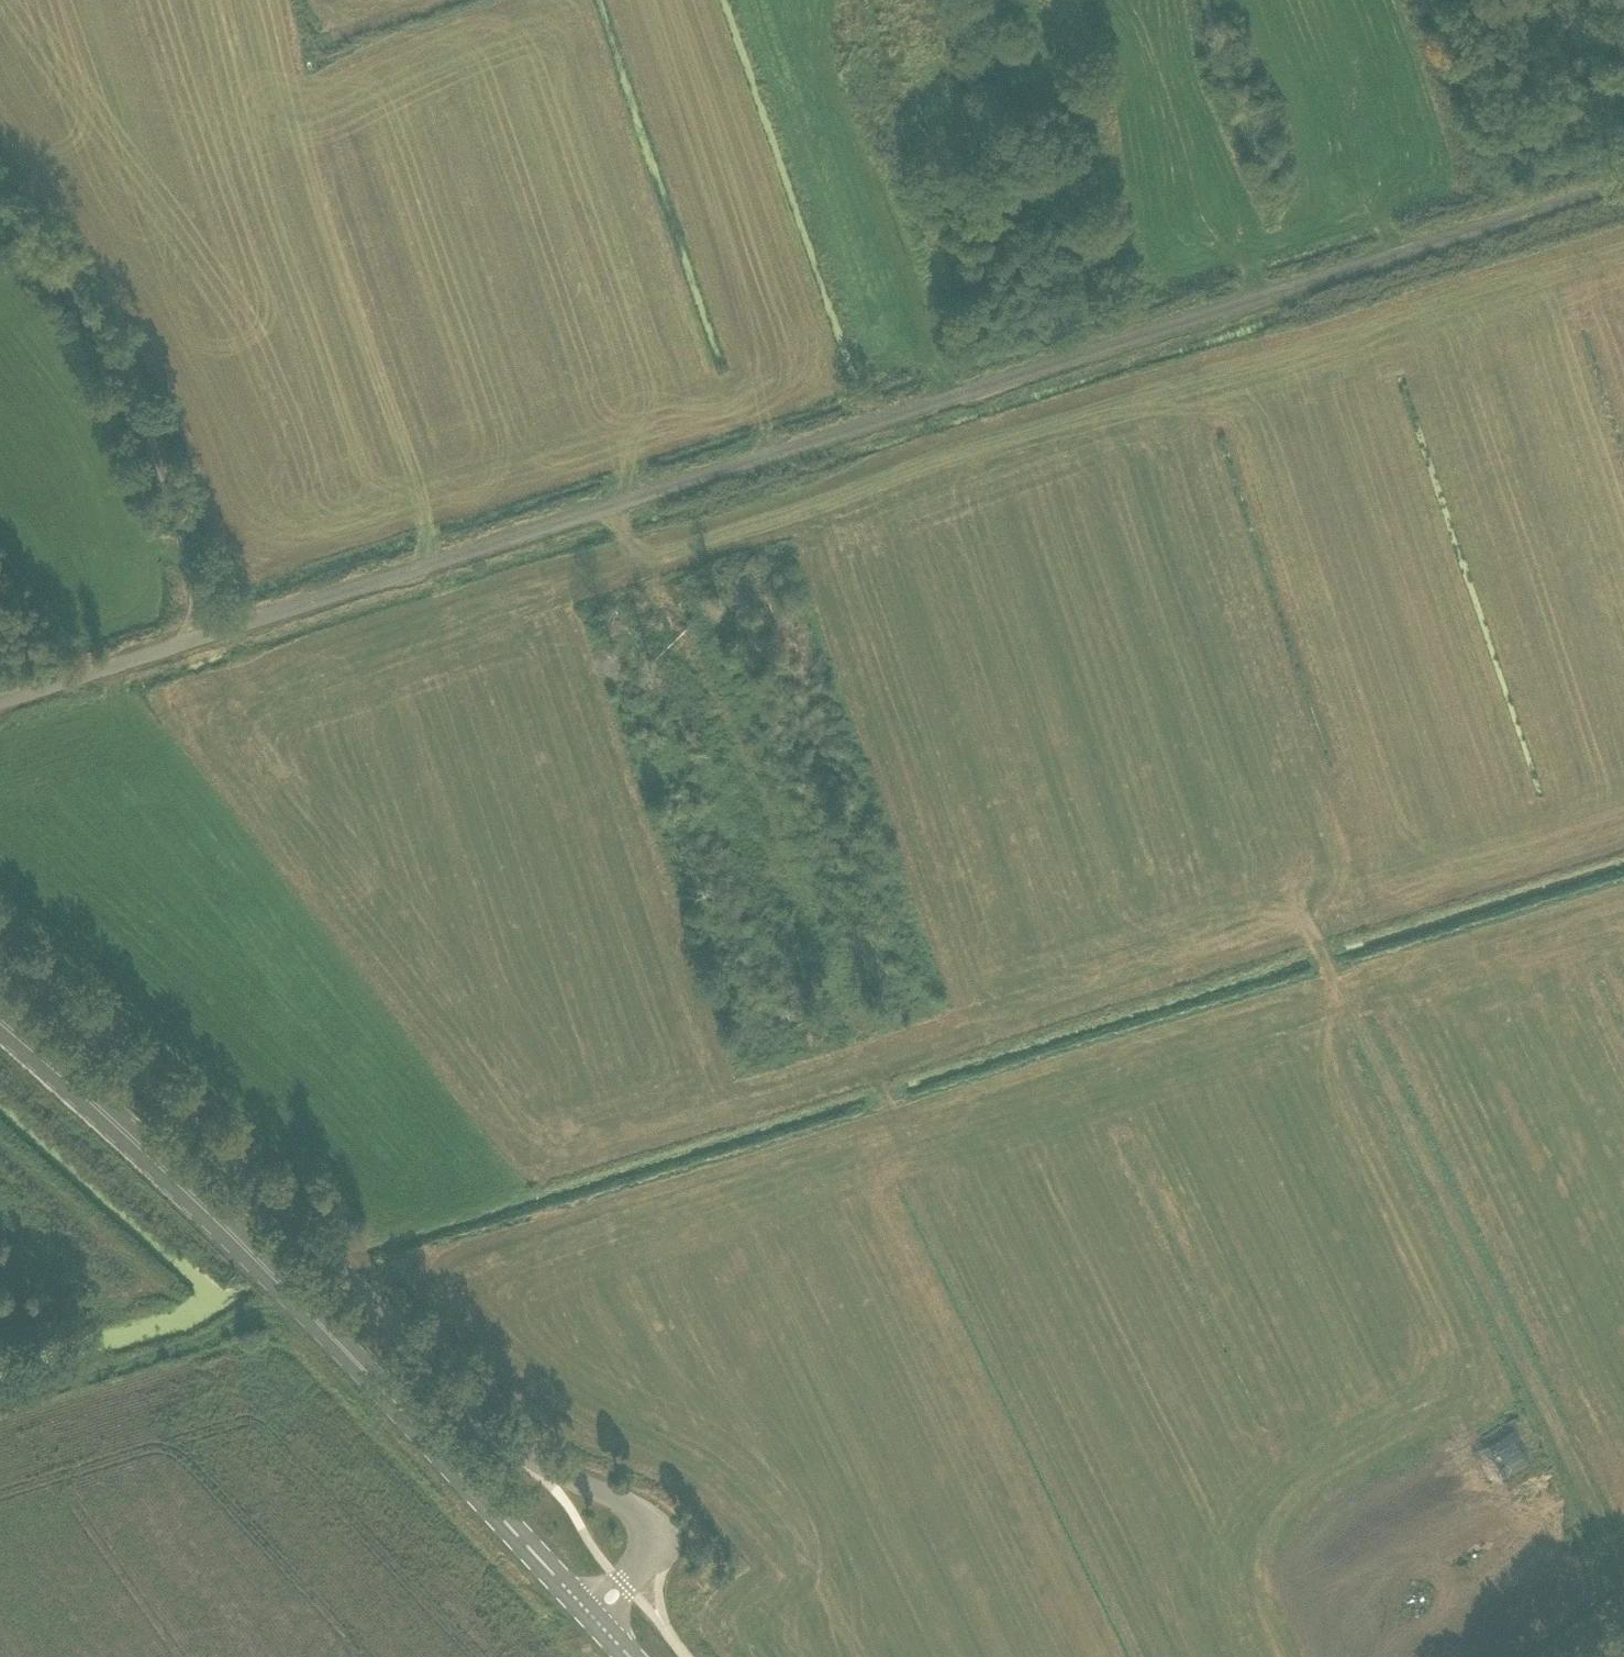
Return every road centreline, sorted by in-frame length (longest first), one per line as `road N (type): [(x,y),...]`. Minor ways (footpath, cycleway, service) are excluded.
road 1 (unclassified): [(0,701),(1623,181)]
road 2 (unclassified): [(591,1615),(652,1555),(645,1524),(628,1505),(511,1438),(207,1132),(0,953)]
road 3 (primary): [(591,1615),(256,1257),(0,1022)]
road 4 (track): [(1623,1576),(1321,928)]
road 5 (track): [(215,631),(169,489),(122,393),(0,221)]

